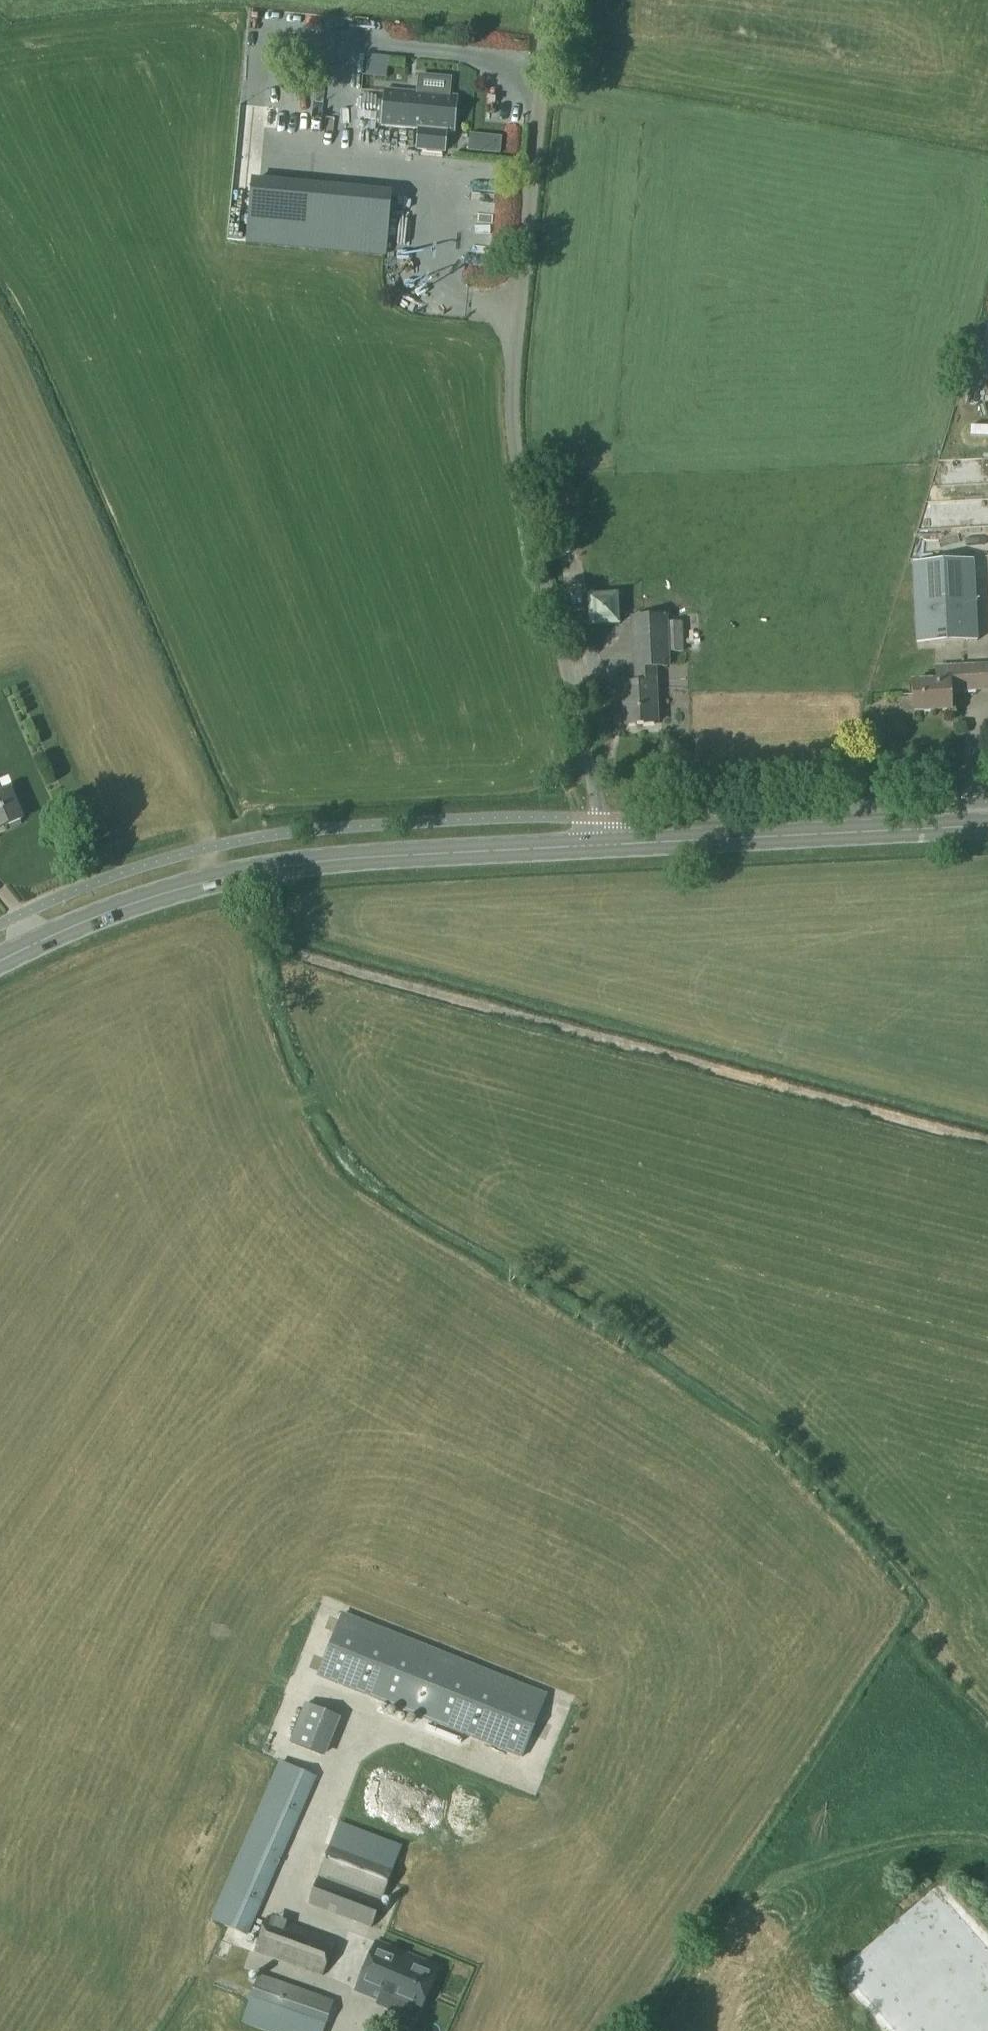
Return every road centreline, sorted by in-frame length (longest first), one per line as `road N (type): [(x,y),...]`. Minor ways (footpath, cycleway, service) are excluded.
road 1 (unclassified): [(547,0),(511,446),(544,548),(602,847)]
road 2 (primary): [(0,962),(144,900),(265,869),(602,847)]
road 3 (primary): [(602,847),(987,828)]

